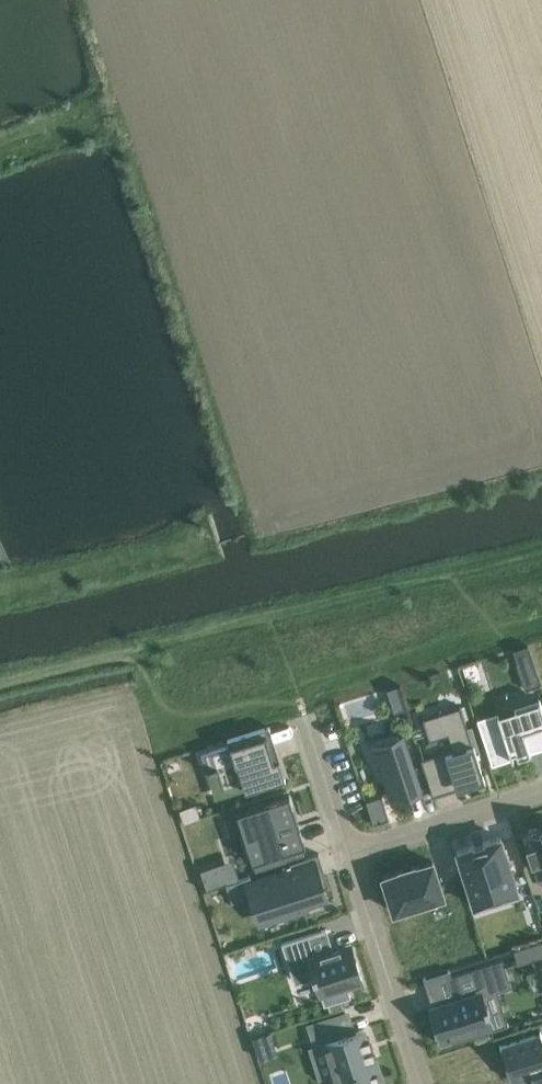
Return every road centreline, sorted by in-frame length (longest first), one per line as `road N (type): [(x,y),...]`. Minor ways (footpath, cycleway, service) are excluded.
road 1 (residential): [(420,1083),(345,855)]
road 2 (residential): [(345,855),(541,792)]
road 3 (residential): [(345,855),(300,719)]

